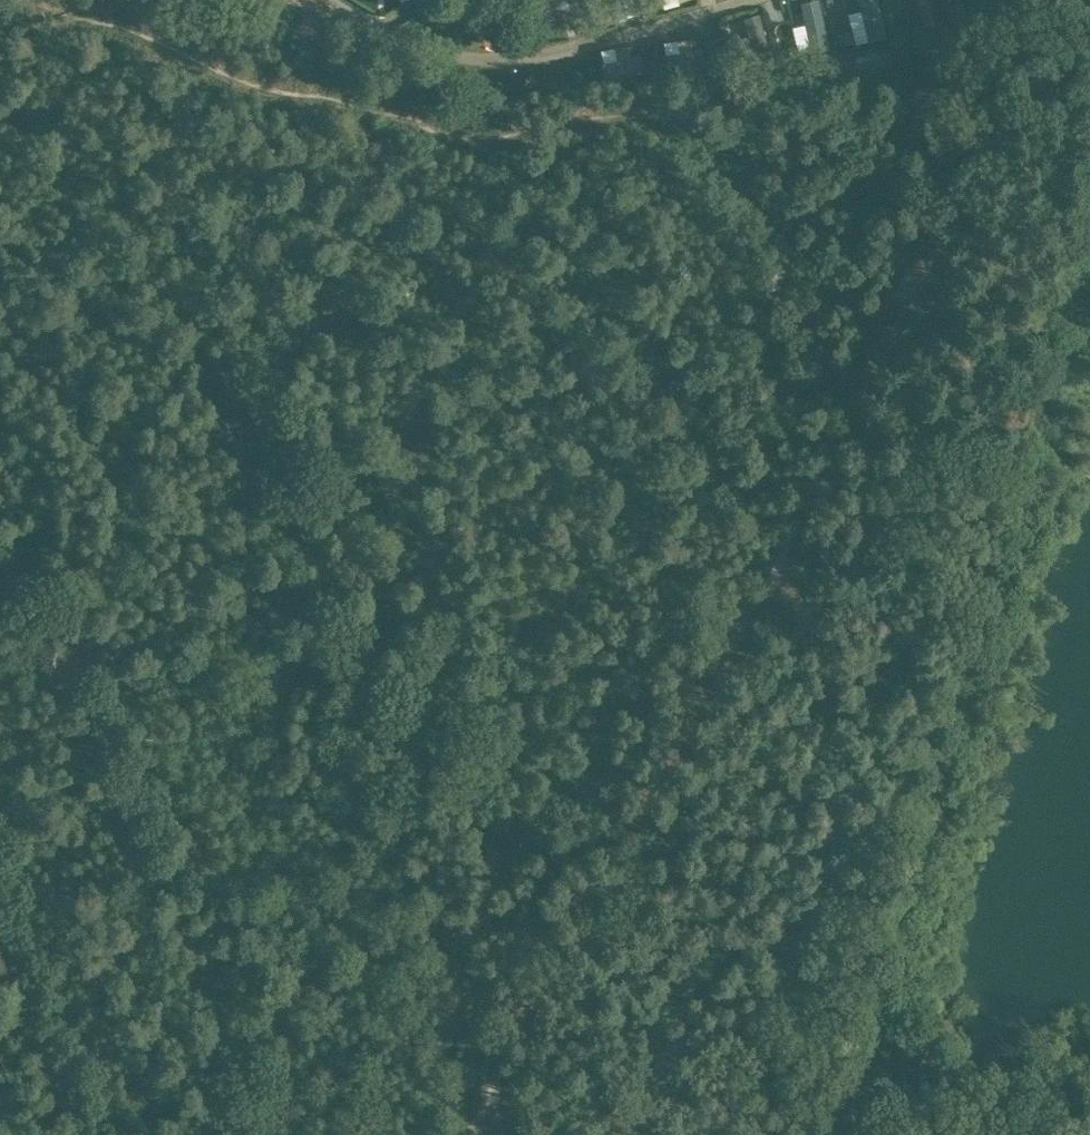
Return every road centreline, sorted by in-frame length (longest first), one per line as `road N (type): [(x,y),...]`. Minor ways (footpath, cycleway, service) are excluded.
road 1 (track): [(961,264),(783,568),(760,624),(500,1099)]
road 2 (track): [(1089,32),(961,264)]

